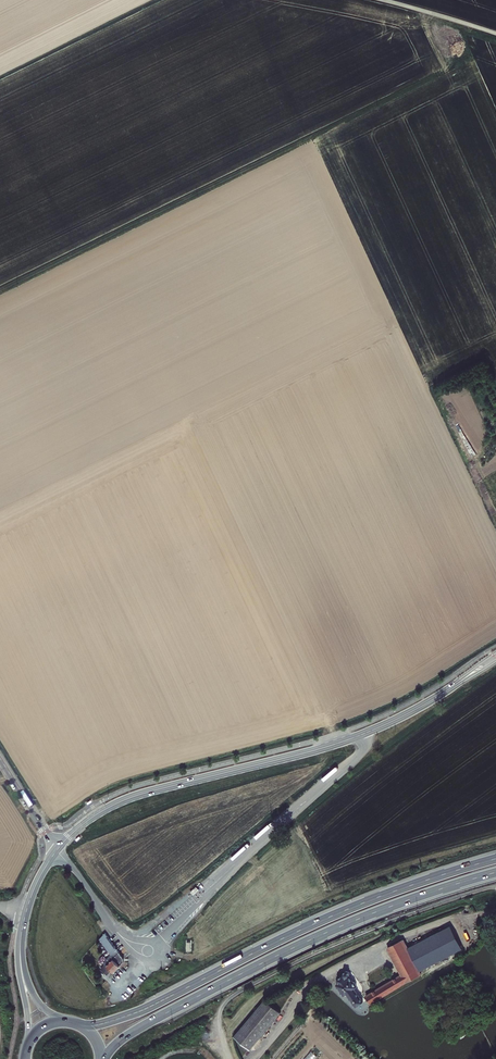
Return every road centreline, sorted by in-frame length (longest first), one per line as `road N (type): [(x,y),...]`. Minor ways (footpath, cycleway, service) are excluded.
road 1 (trunk): [(495,859),(339,913),(141,1011),(80,1025)]
road 2 (unclassified): [(57,849),(116,931),(147,949),(355,758),(366,733)]
road 3 (trunk): [(101,1058),(142,1026),(286,951),(495,872)]
road 4 (secondary): [(366,733),(124,800),(57,849)]
road 5 (secondary): [(495,657),(366,733)]
road 6 (secondary): [(23,927),(27,1047)]

